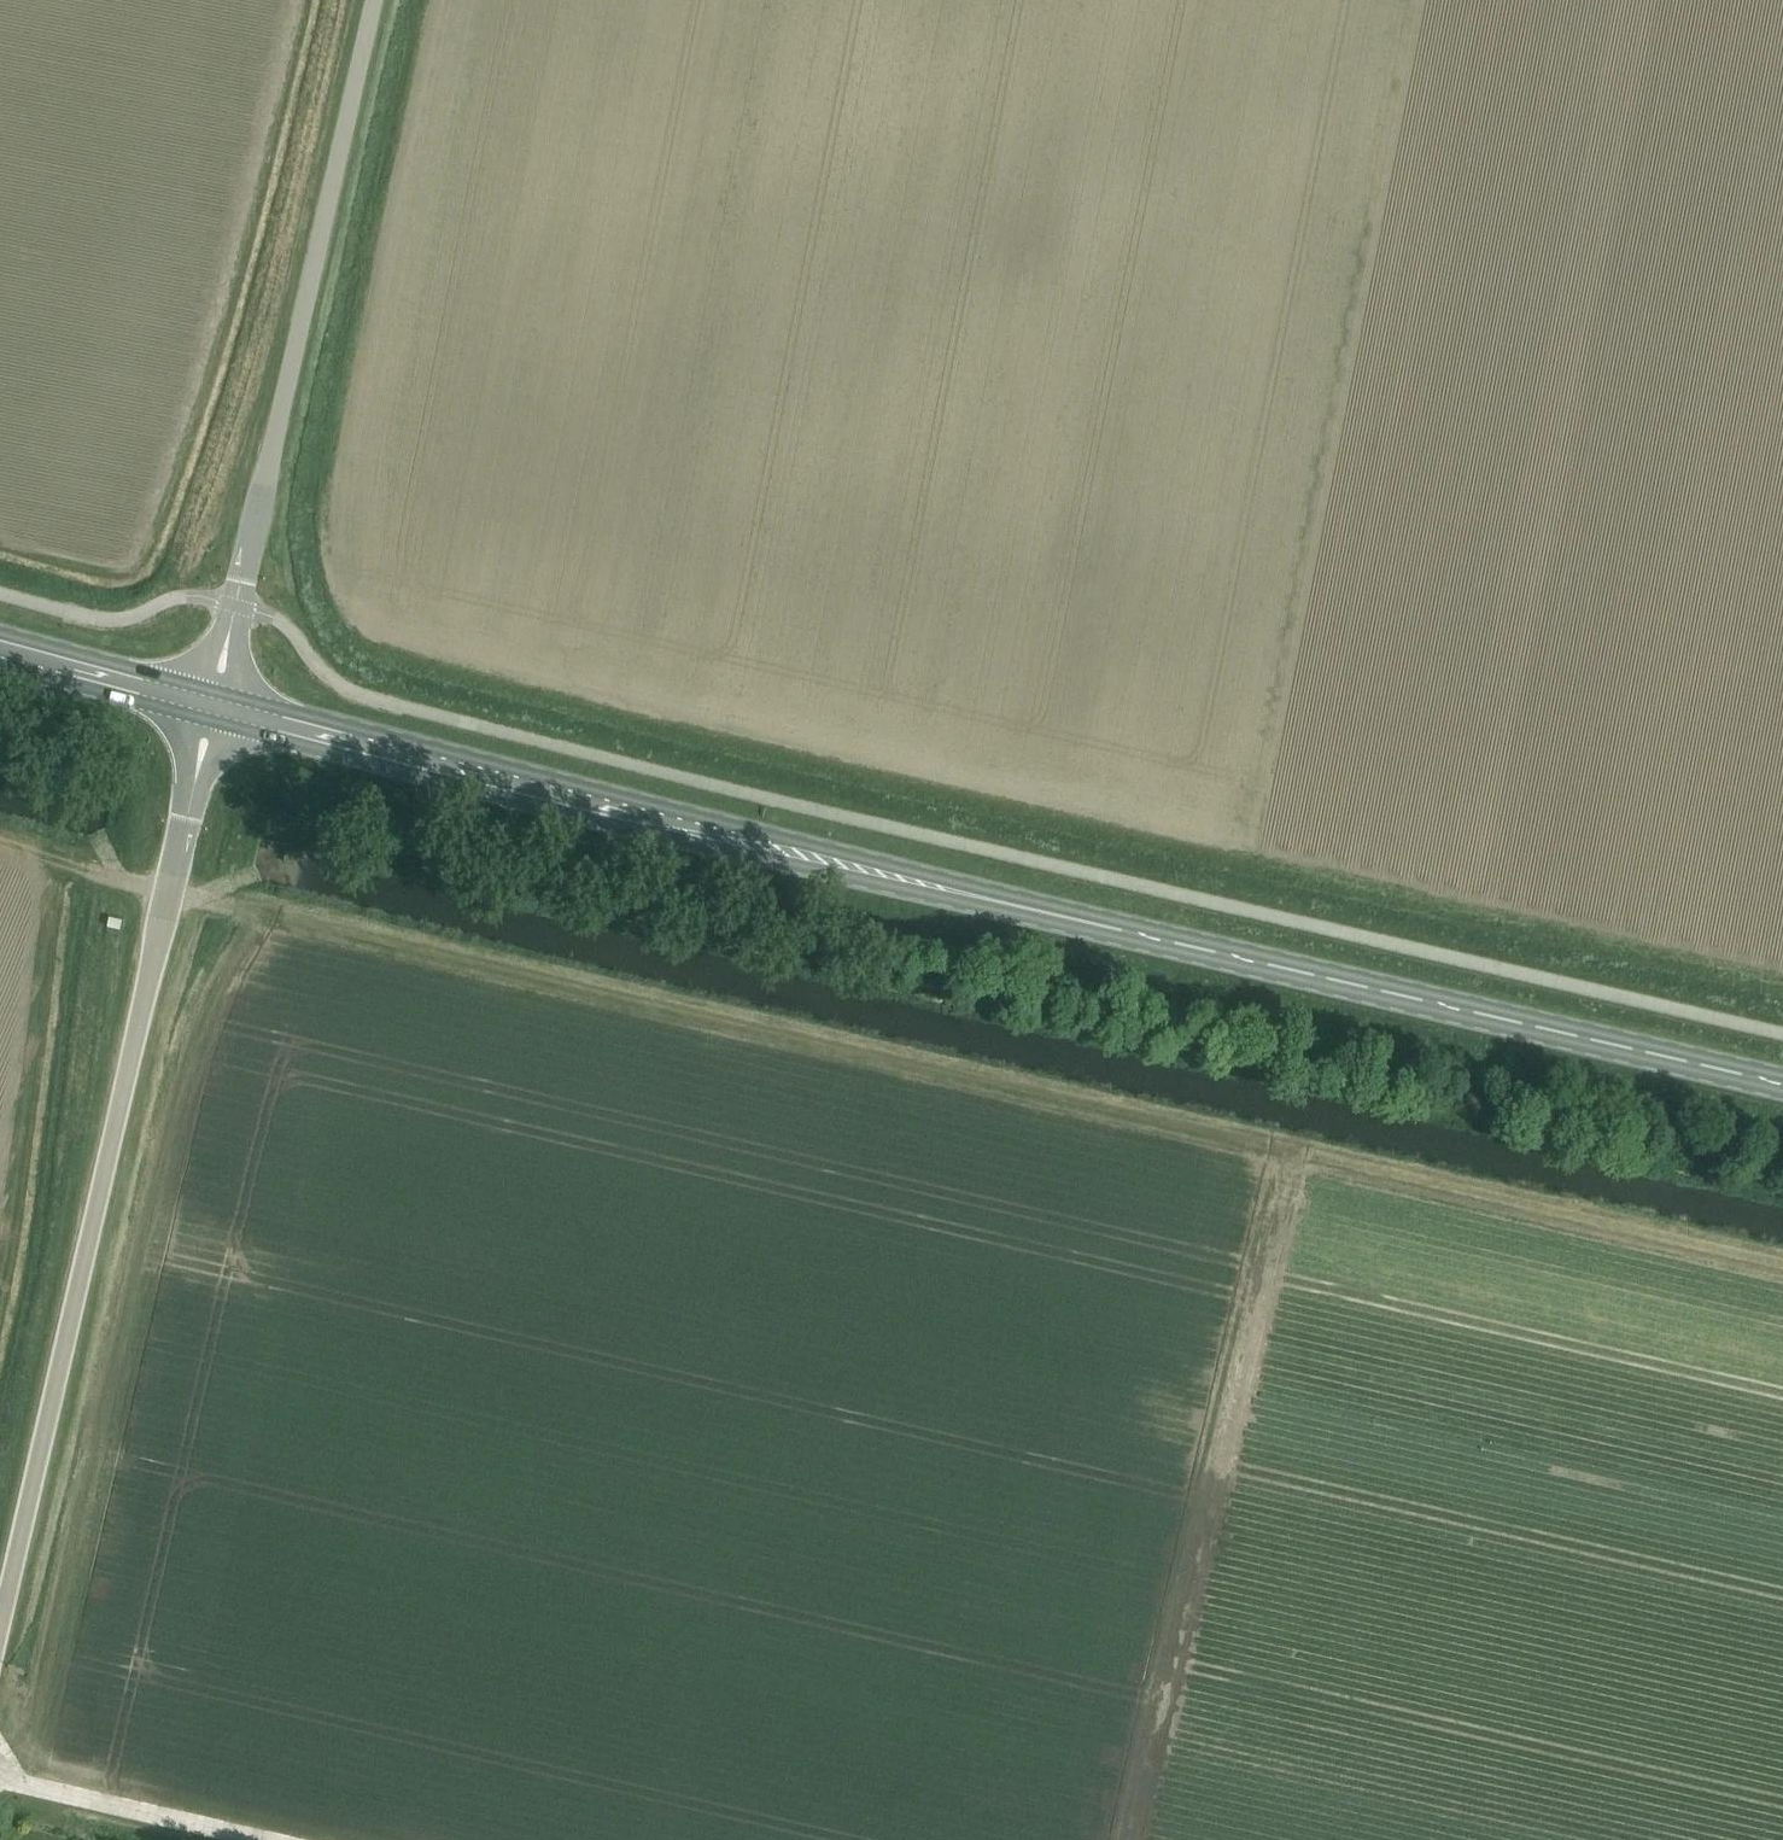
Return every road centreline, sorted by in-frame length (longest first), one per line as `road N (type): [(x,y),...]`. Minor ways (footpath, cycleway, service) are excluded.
road 1 (primary): [(1782,1078),(213,705)]
road 2 (unclassified): [(0,1654),(213,705)]
road 3 (unclassified): [(213,705),(370,0)]
road 4 (primary): [(0,643),(213,705)]

